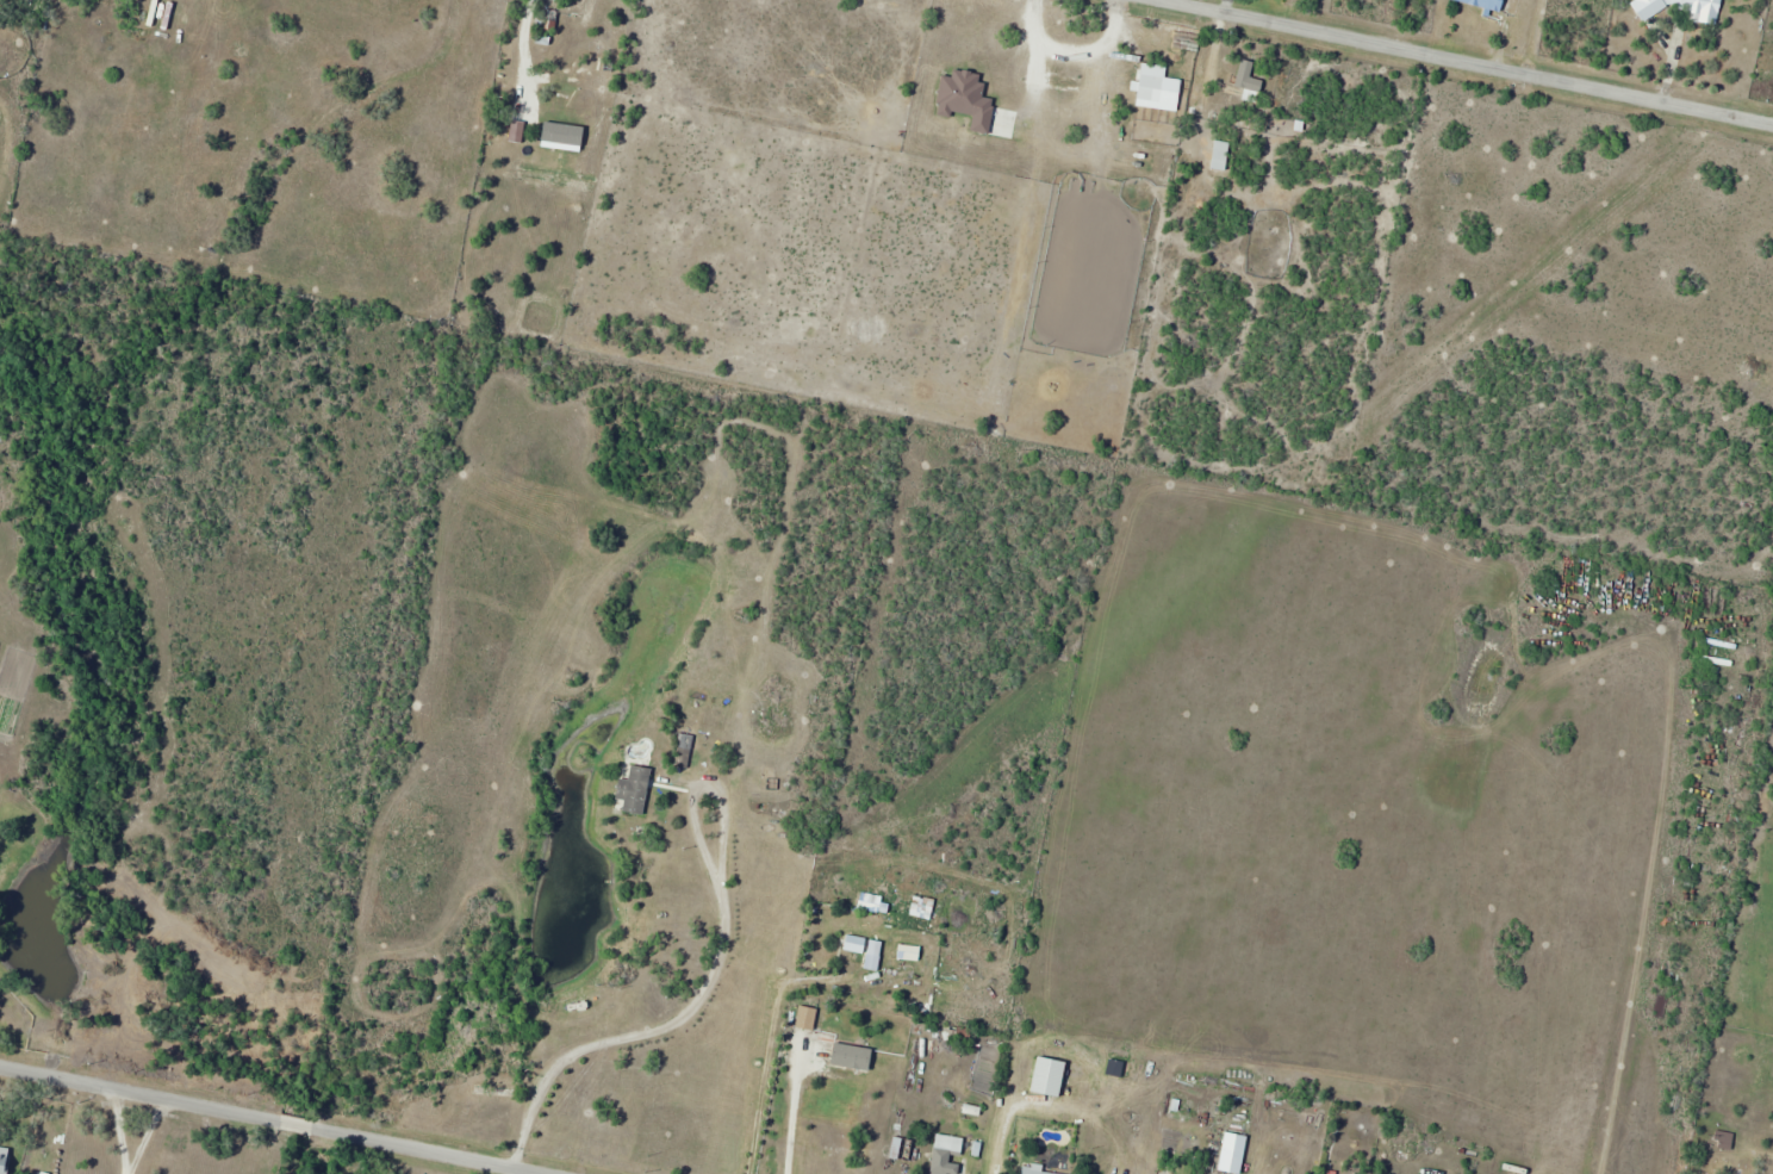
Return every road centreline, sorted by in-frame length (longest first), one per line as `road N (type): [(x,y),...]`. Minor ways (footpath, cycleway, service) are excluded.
road 1 (residential): [(1772,123),(1173,0)]
road 2 (residential): [(487,1173),(0,1073)]

